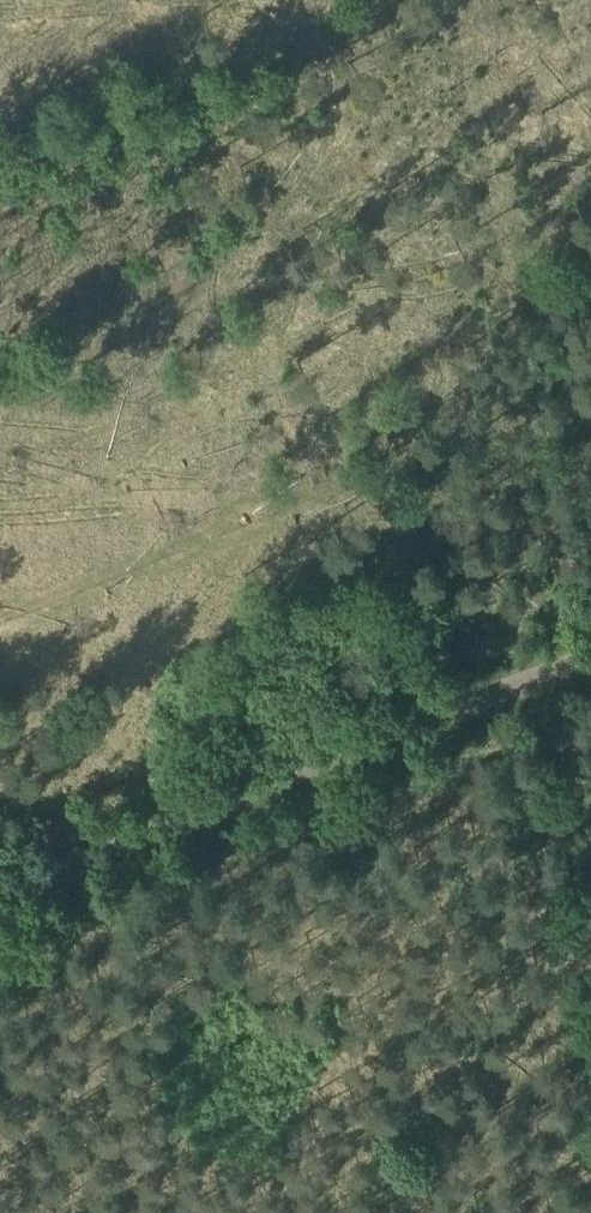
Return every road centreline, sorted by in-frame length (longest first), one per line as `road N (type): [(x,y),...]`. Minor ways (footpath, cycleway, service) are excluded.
road 1 (unclassified): [(0,897),(590,671)]

